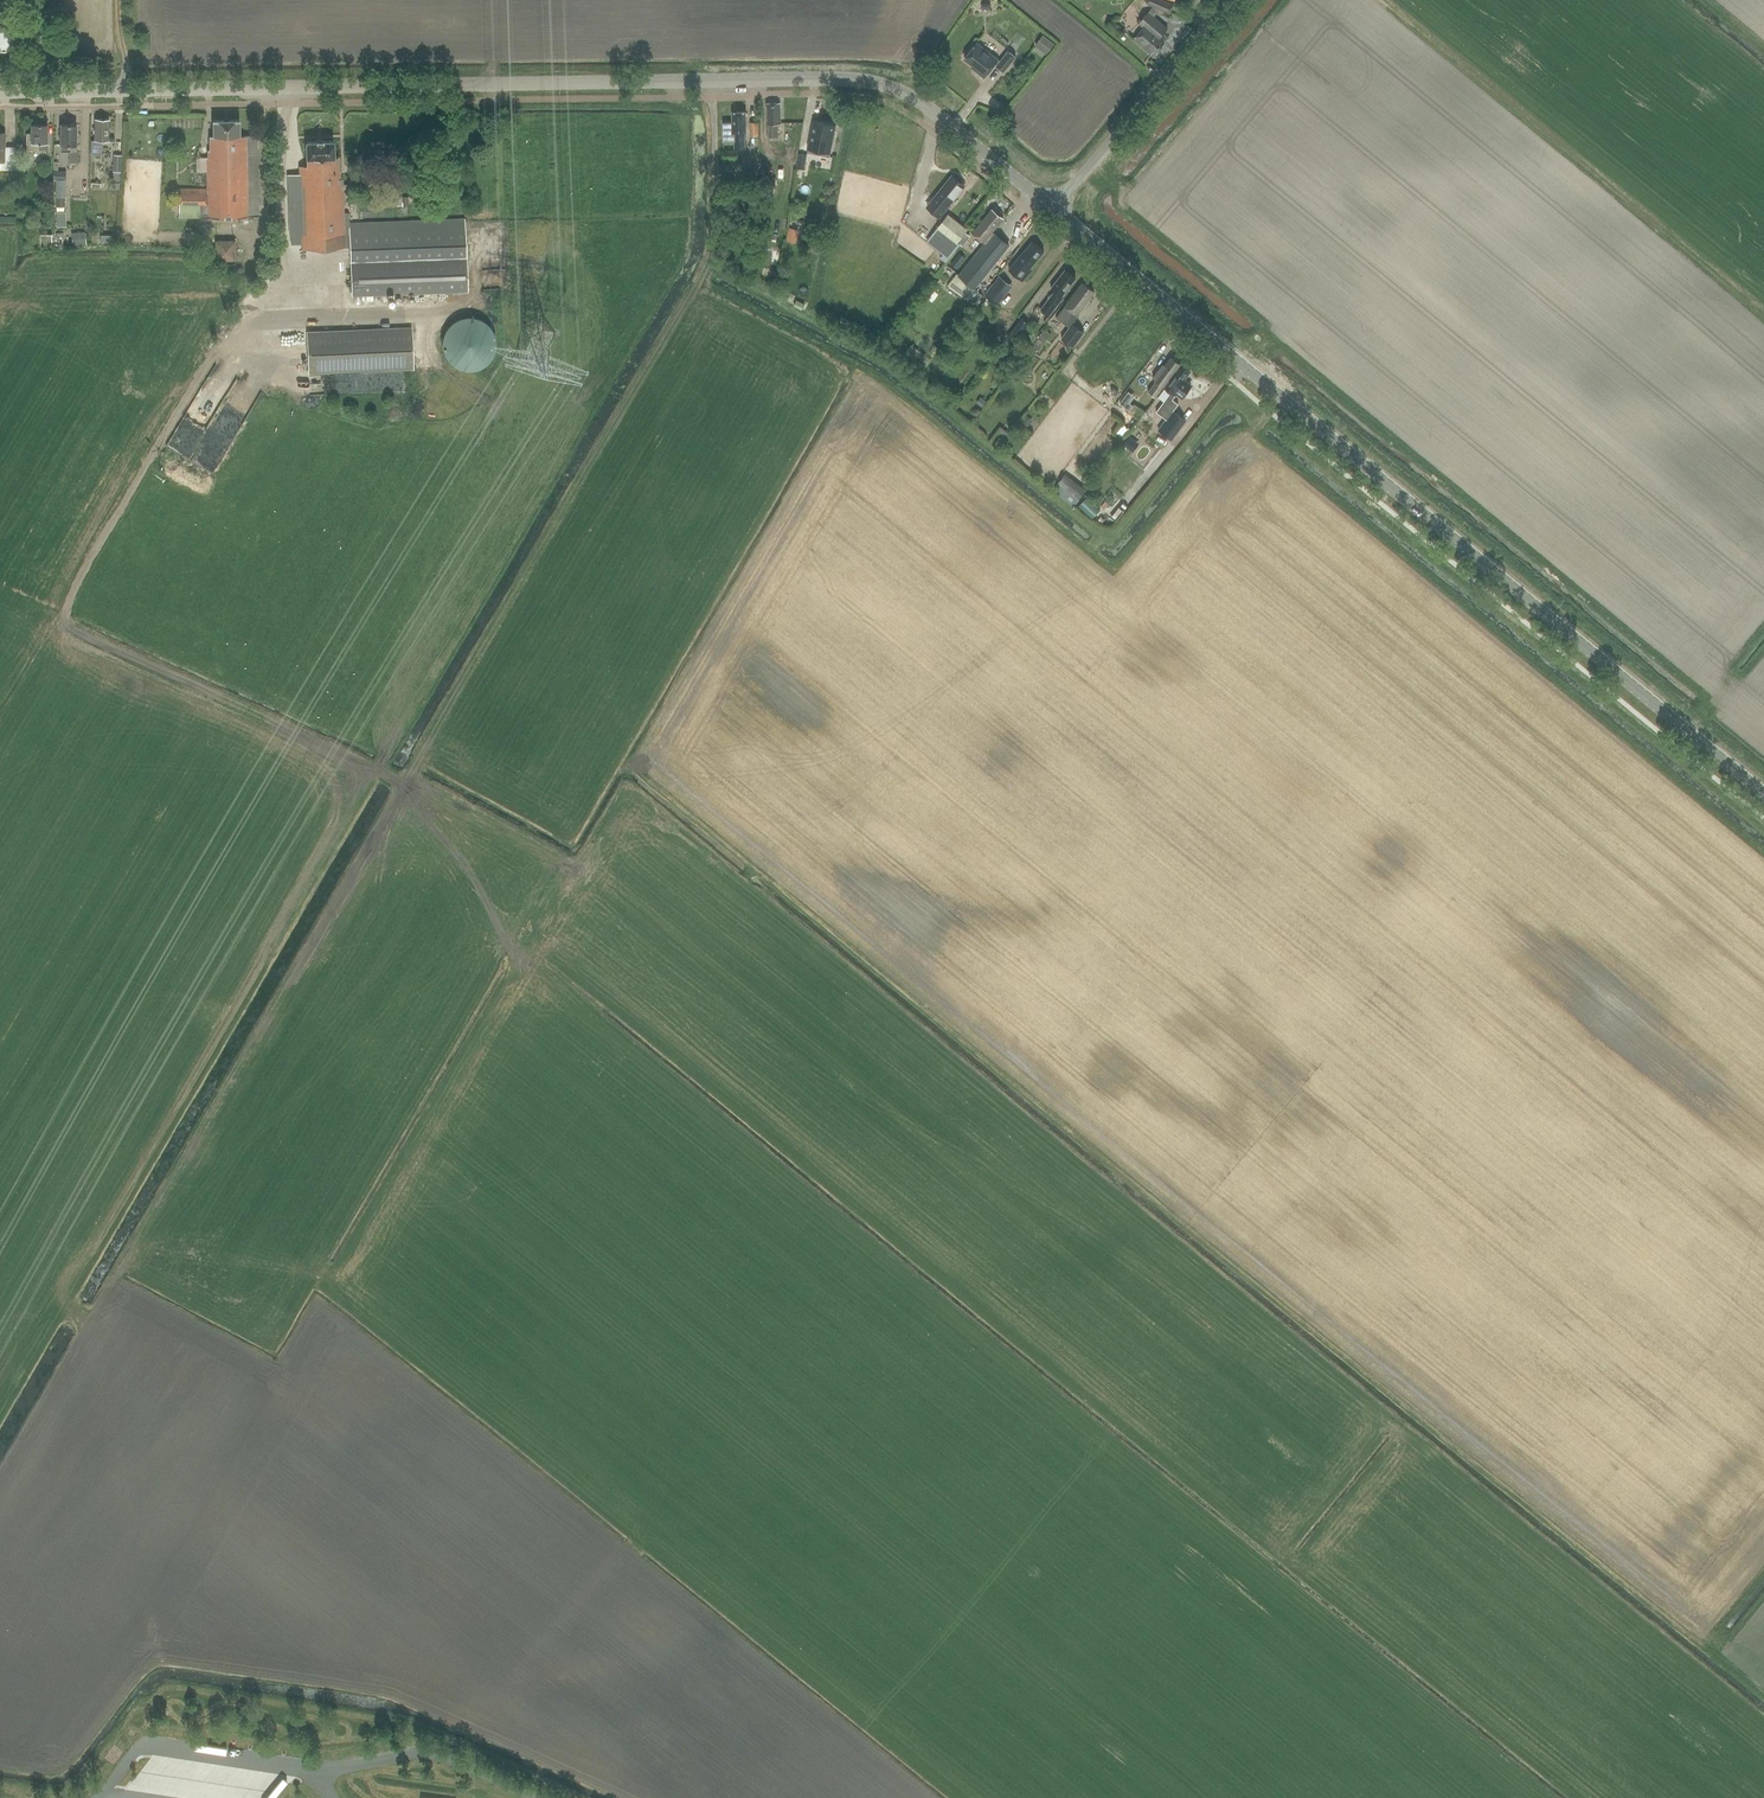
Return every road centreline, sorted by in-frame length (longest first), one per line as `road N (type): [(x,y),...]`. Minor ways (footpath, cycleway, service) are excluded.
road 1 (tertiary): [(1053,208),(884,83),(604,79),(0,93)]
road 2 (tertiary): [(1763,799),(1053,208)]
road 3 (residential): [(1053,208),(1230,0)]

